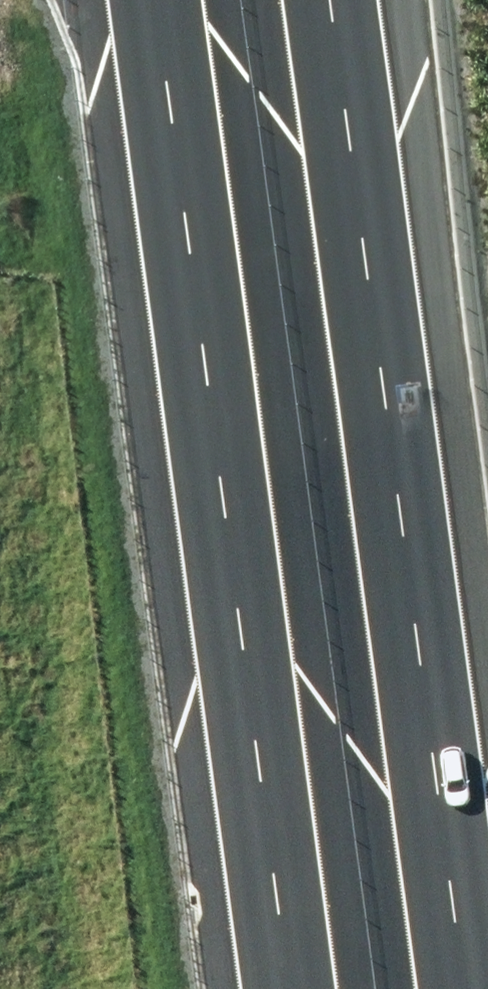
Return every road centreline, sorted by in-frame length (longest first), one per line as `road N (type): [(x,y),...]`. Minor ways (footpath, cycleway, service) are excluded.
road 1 (motorway): [(283,988),(140,0)]
road 2 (motorway): [(334,0),(459,988)]

